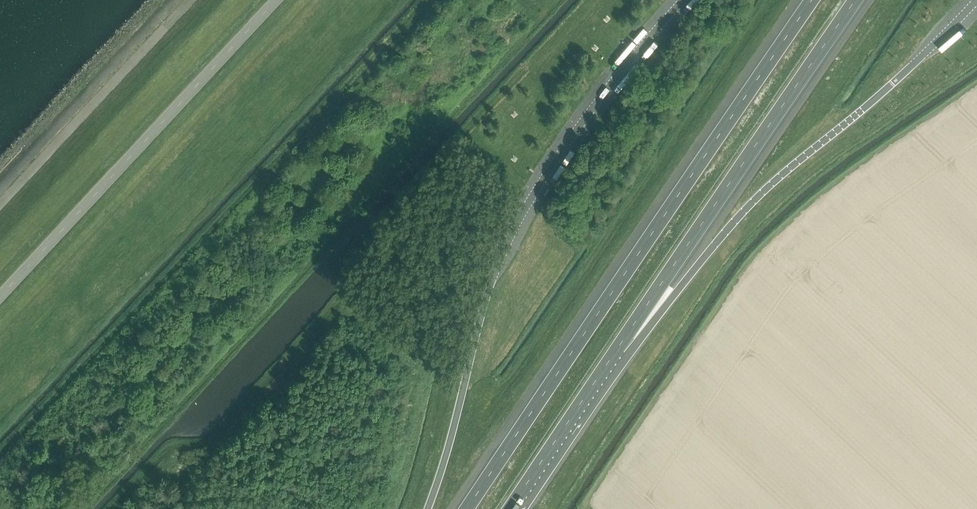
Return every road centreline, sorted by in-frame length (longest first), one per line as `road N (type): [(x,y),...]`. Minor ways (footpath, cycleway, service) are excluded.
road 1 (motorway): [(811,0),(466,508)]
road 2 (motorway): [(617,349),(856,0)]
road 3 (tertiary): [(274,0),(0,292)]
road 4 (motorway): [(617,349),(738,216),(862,110)]
road 5 (motorway): [(486,299),(428,508)]
road 6 (motorway): [(510,508),(617,349)]

